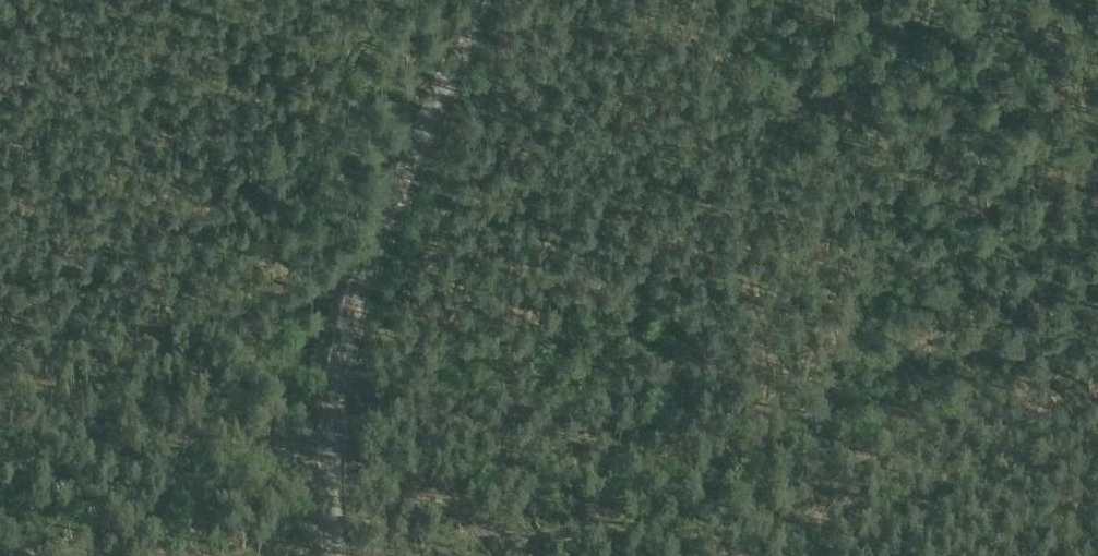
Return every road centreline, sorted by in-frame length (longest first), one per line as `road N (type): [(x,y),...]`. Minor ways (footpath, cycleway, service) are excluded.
road 1 (track): [(342,555),(333,462),(353,307),(483,0)]

